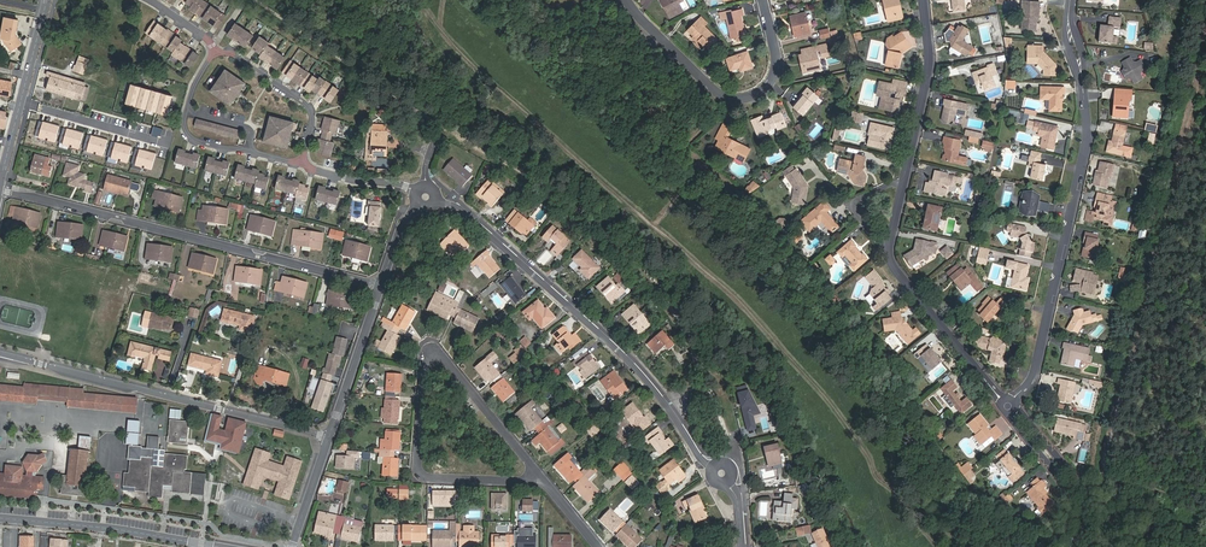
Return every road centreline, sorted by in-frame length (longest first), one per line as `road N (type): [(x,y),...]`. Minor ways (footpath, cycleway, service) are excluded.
road 1 (track): [(1099,546),(1205,55)]
road 2 (residential): [(926,0),(932,56),(892,251),(898,267),(1013,404)]
road 3 (residential): [(425,197),(458,208),(631,363),(700,458),(722,473)]
road 4 (residential): [(383,283),(0,189)]
road 5 (residential): [(1082,64),(1087,140),(1035,381),(1013,404)]
road 6 (residential): [(0,353),(330,438)]
road 7 (residential): [(550,484),(431,352),(417,468),(424,477)]
road 8 (residential): [(764,0),(777,57),(774,82),(753,98),(730,98),(627,0)]
road 9 (tertiary): [(0,518),(217,546)]
road 10 (residential): [(218,44),(183,121),(201,141),(305,164)]
road 11 (residential): [(0,188),(48,0)]
road 12 (residential): [(305,164),(314,118),(309,104),(218,44)]
road 13 (residential): [(1075,545),(1088,491),(1013,404)]
road 14 (residential): [(330,438),(383,283)]
road 15 (residential): [(1013,404),(1013,420),(1074,494),(1075,545)]
road 16 (residential): [(424,477),(550,484)]
road 17 (residential): [(305,164),(425,197)]

